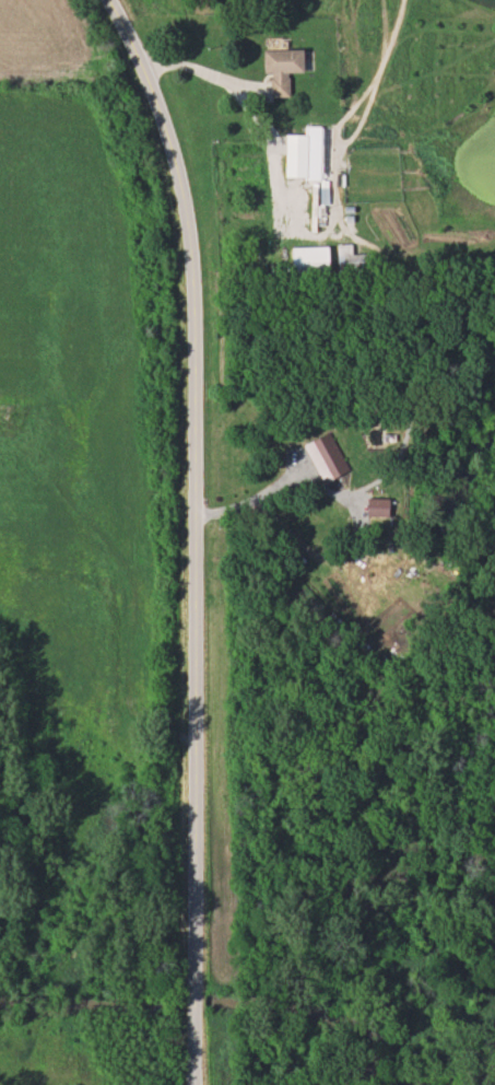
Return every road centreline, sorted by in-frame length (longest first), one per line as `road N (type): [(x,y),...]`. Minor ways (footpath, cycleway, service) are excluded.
road 1 (residential): [(198,1084),(198,271),(180,155),(153,74),(115,0)]

